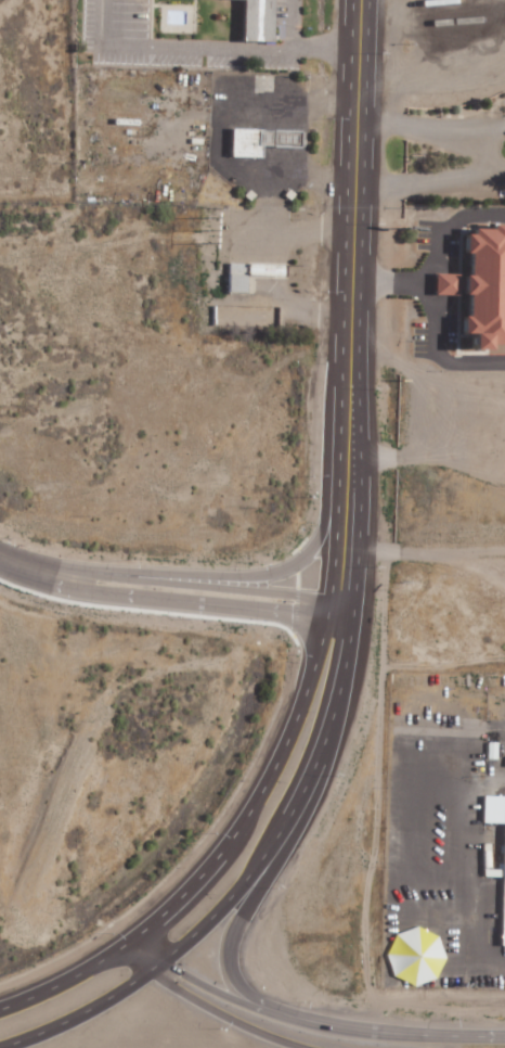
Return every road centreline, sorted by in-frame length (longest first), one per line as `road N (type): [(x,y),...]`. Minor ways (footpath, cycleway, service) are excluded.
road 1 (primary): [(164,958),(217,912),(269,849),(310,778),(336,708),(358,512),(349,316)]
road 2 (primary): [(349,316),(331,590),(303,696),(237,829),(141,929)]
road 3 (primary): [(482,1036),(379,1030),(296,1013),(255,998),(229,971),(230,935),(312,798),(336,708)]
road 4 (secondary): [(482,1036),(371,1036),(275,1015),(182,973),(141,929)]
road 5 (tertiary): [(352,606),(72,580),(0,558)]
road 6 (primary): [(349,316),(359,0)]
road 7 (secondary): [(126,940),(148,970),(223,1017),(303,1047)]
road 8 (primary): [(0,1047),(99,1005),(164,958)]
road 9 (primary): [(141,929),(80,971),(0,1007)]

